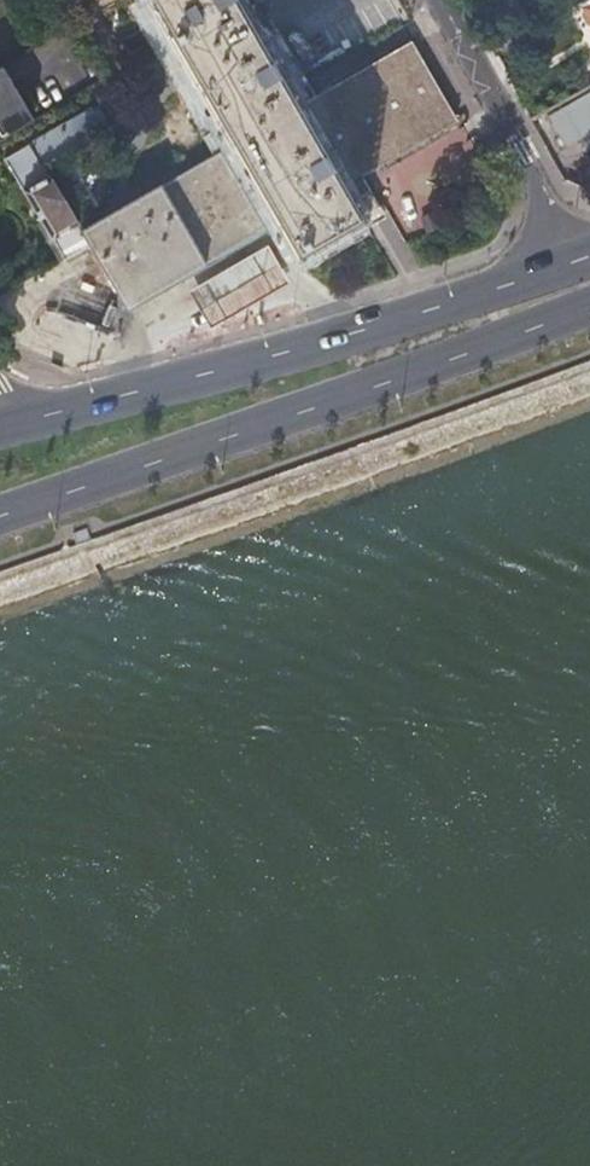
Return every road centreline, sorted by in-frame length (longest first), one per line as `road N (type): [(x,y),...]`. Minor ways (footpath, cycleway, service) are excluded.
road 1 (primary): [(0,516),(589,314)]
road 2 (primary): [(580,268),(439,315),(9,426)]
road 3 (residential): [(431,0),(580,268)]

